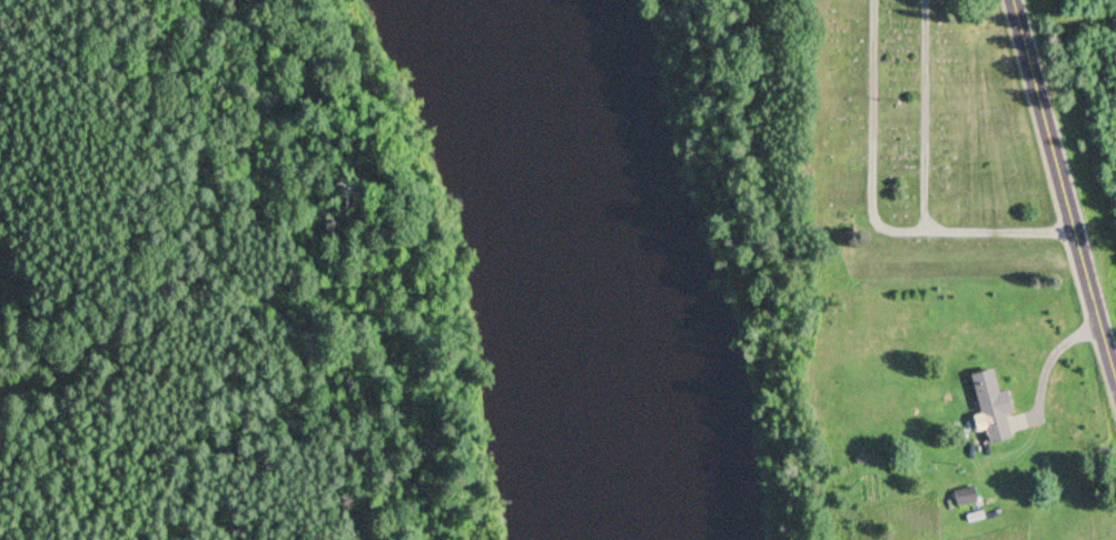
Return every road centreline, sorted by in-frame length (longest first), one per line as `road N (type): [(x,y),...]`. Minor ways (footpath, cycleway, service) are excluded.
road 1 (secondary): [(1115,380),(1008,0)]

